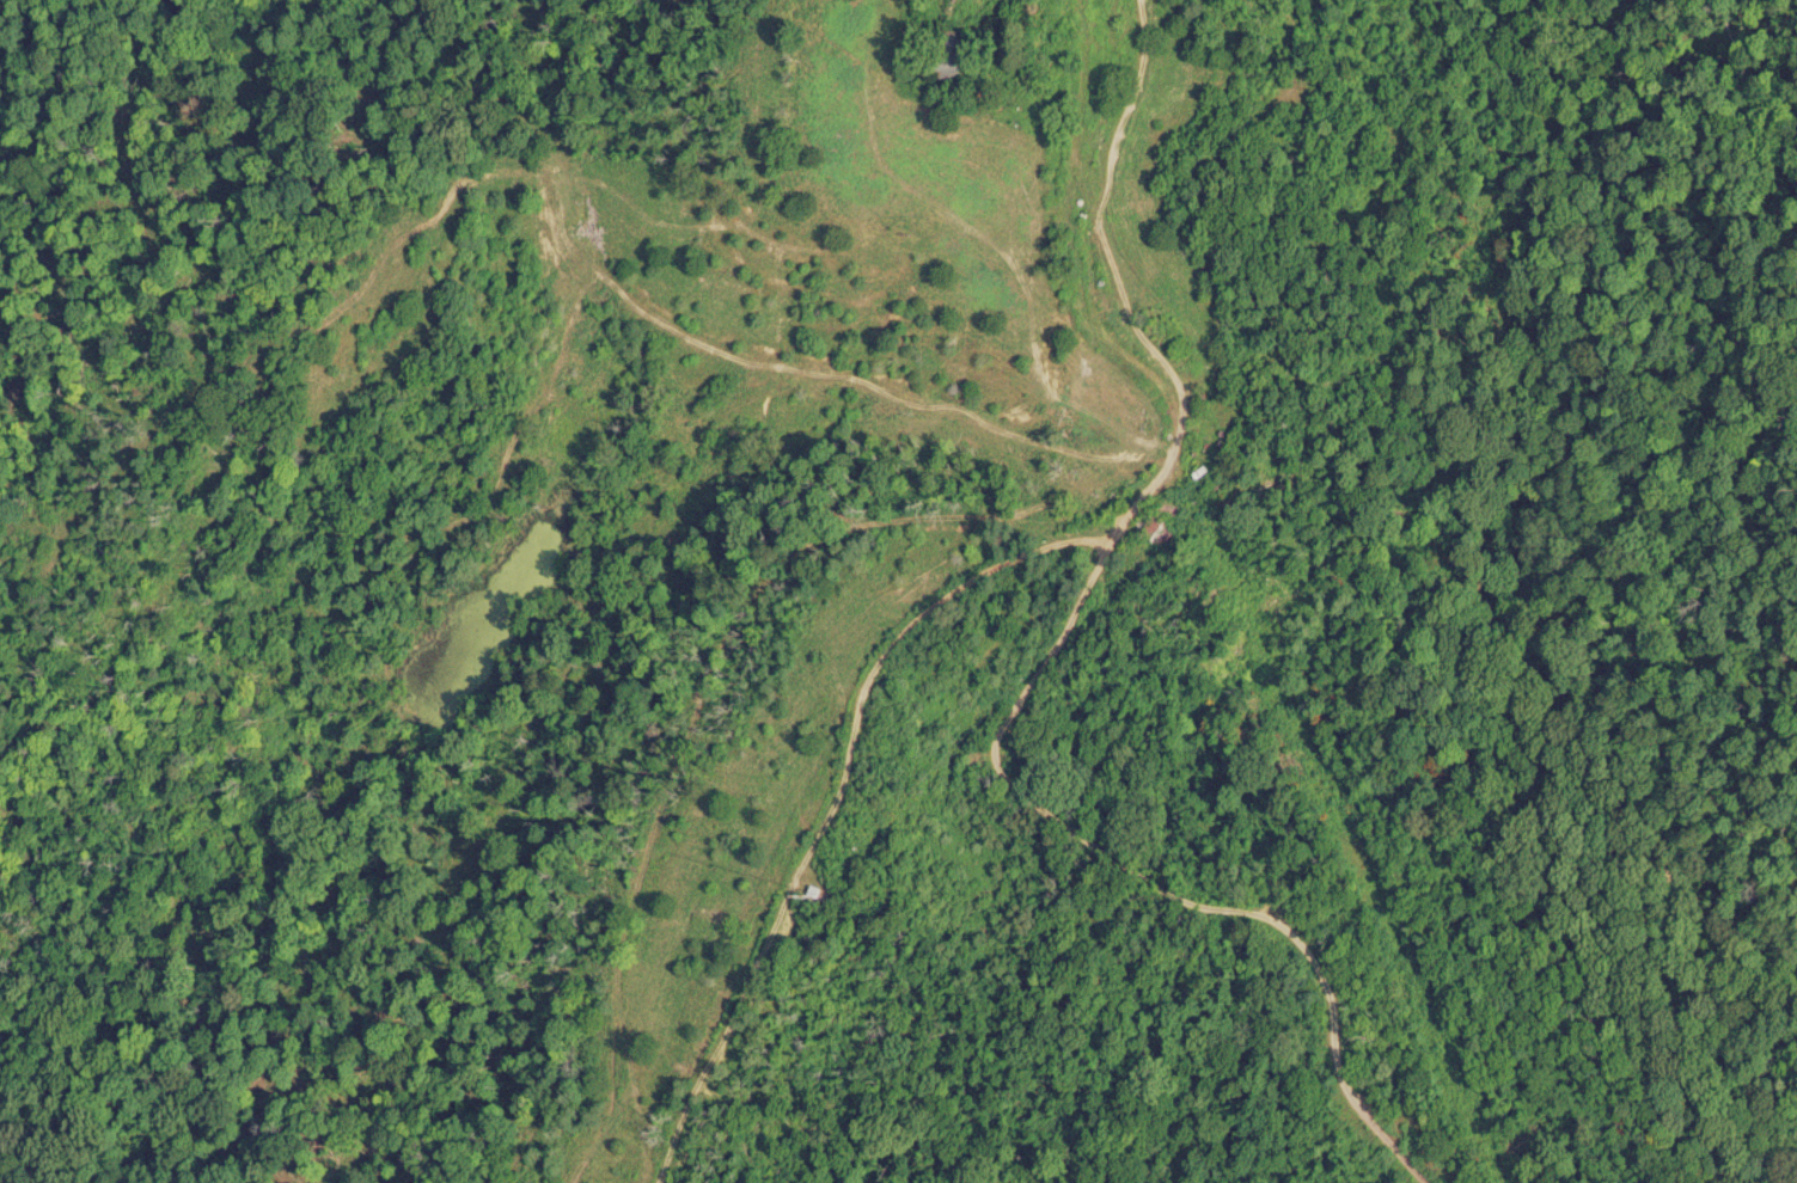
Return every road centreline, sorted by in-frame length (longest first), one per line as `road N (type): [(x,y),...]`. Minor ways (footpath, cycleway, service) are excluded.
road 1 (residential): [(1167,437),(1127,477),(1120,529),(1035,588),(983,746),(996,819),(1277,969),(1303,1074),(1451,1182)]

